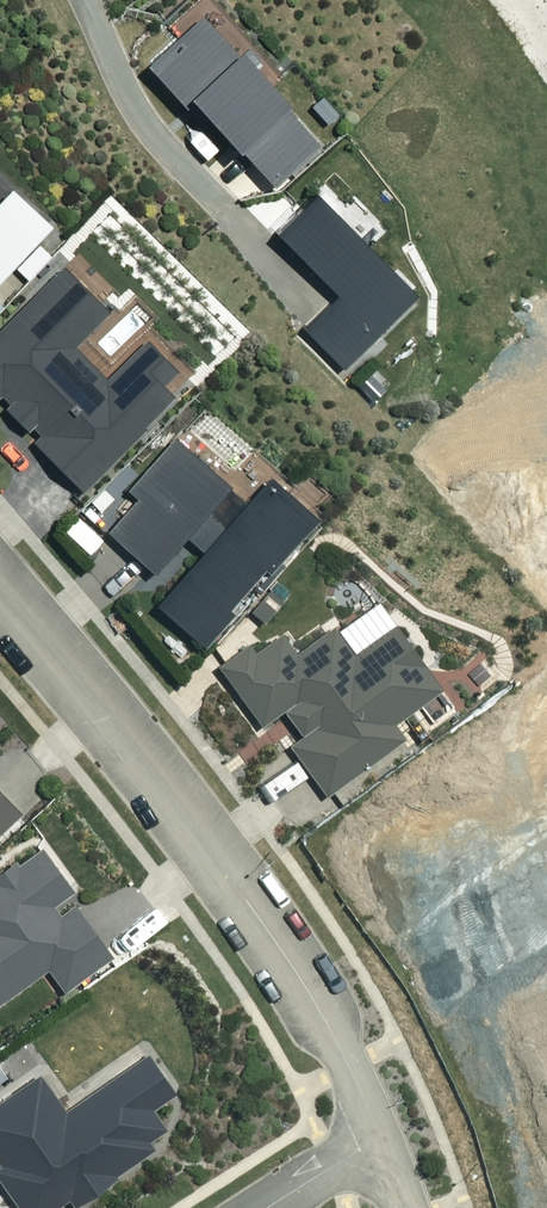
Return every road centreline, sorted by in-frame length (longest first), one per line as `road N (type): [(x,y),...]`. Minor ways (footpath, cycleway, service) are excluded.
road 1 (residential): [(0,593),(262,921),(336,1037),(379,1137)]
road 2 (residential): [(379,1137),(269,1207)]

